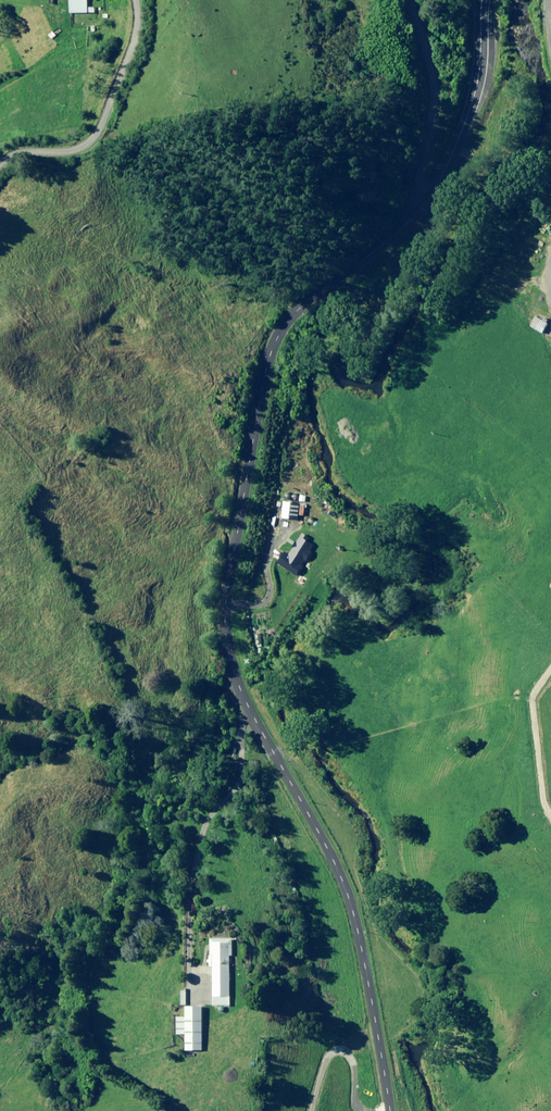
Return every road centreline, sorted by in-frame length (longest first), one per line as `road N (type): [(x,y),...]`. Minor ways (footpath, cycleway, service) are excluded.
road 1 (tertiary): [(419,212),(304,299),(269,349),(224,609),(241,693),(349,899),(389,1110)]
road 2 (residential): [(136,0),(136,34),(92,138),(0,167)]
road 3 (tertiary): [(482,0),(475,93),(419,212)]
road 4 (residential): [(419,212),(415,168),(430,92),(406,0)]
road 5 (track): [(550,817),(533,699),(550,673)]

